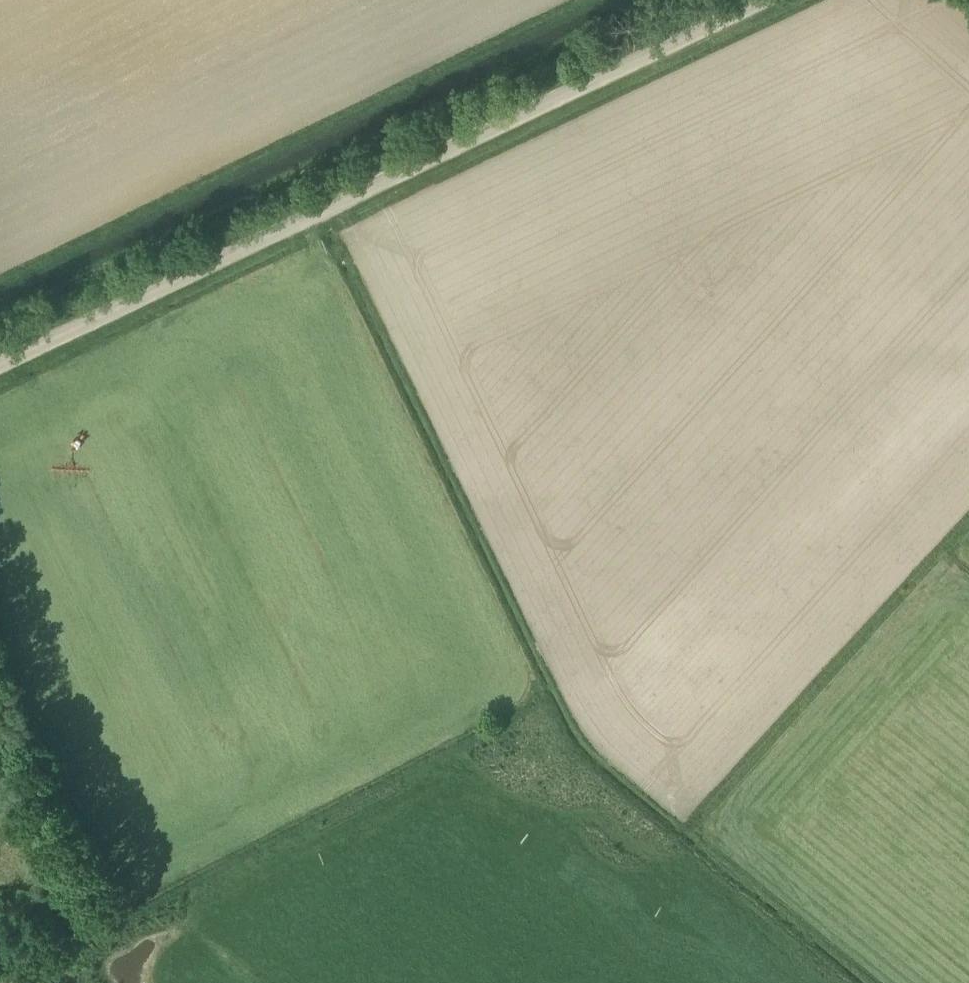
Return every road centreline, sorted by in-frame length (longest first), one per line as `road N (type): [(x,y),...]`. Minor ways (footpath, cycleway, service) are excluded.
road 1 (unclassified): [(0,370),(774,0)]

